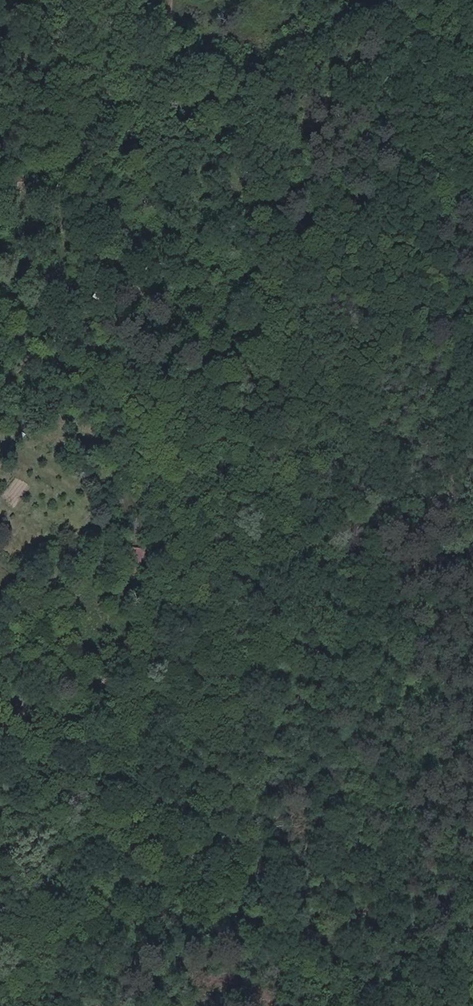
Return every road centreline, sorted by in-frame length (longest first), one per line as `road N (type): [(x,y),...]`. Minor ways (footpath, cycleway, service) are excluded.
road 1 (track): [(0,252),(131,153),(472,98)]

